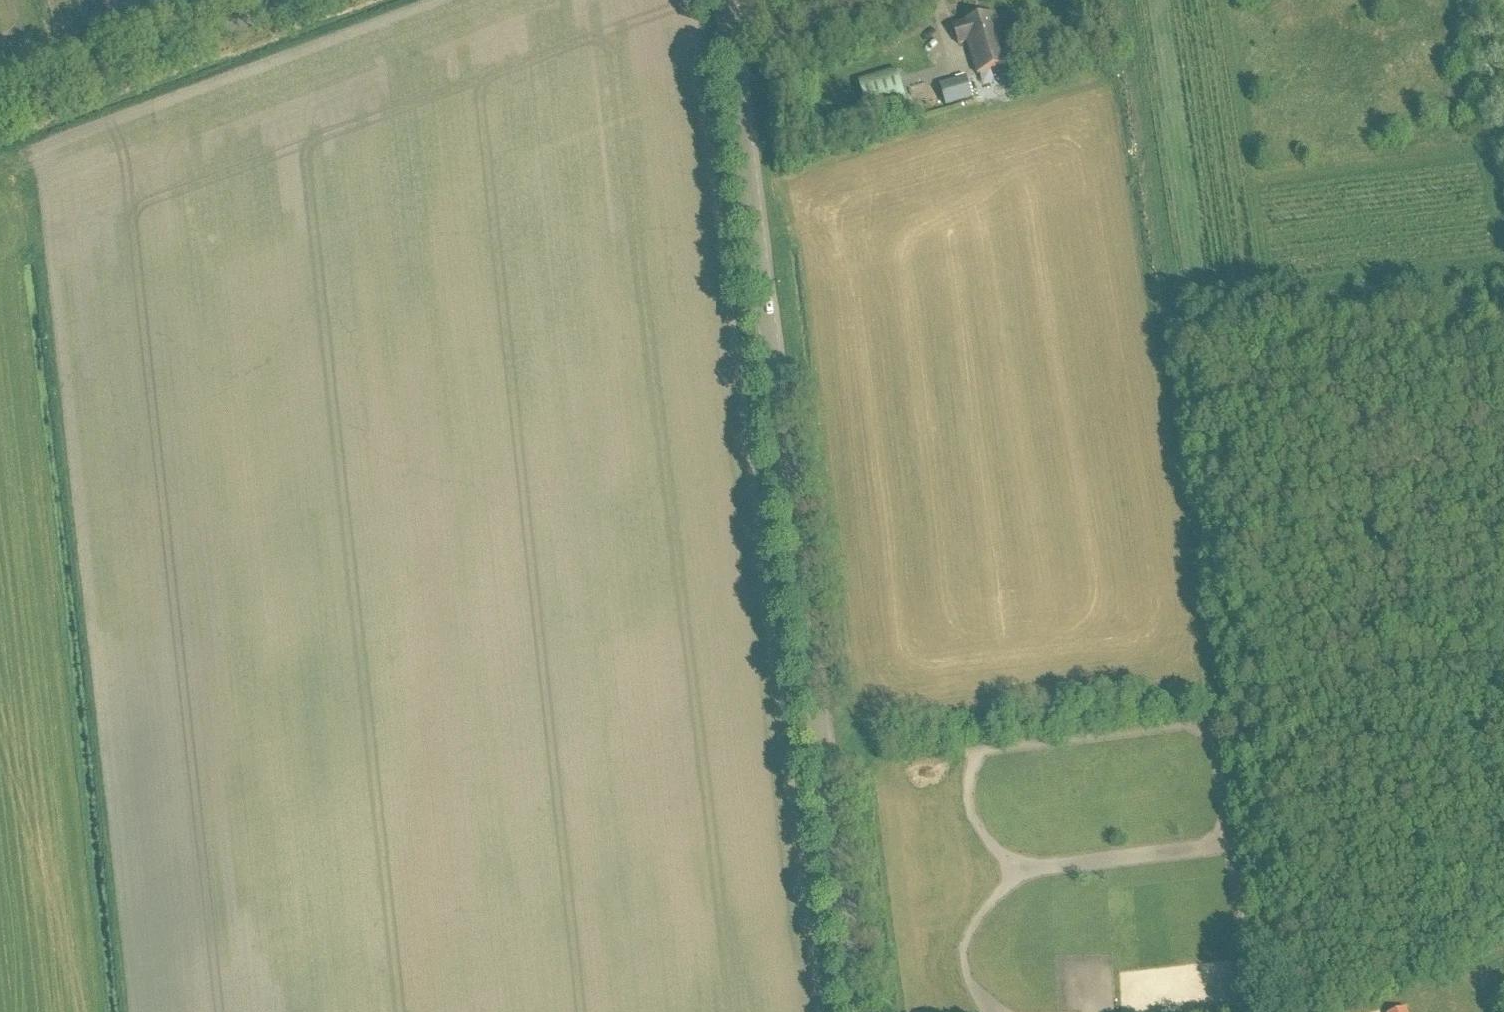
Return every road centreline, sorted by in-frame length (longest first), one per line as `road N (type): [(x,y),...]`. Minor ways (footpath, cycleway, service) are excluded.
road 1 (tertiary): [(855,1011),(731,49)]
road 2 (unclassified): [(299,0),(0,113)]
road 3 (unclassified): [(731,49),(858,0)]

